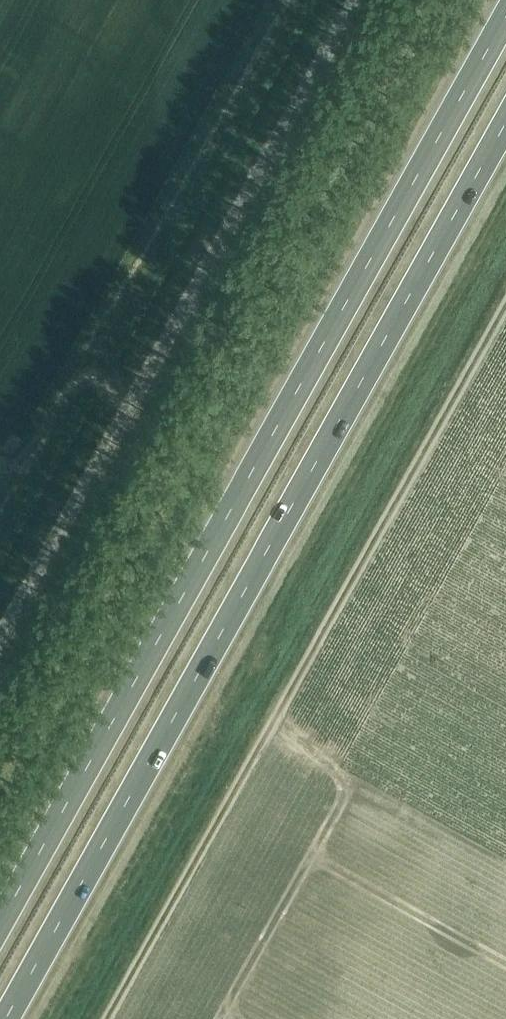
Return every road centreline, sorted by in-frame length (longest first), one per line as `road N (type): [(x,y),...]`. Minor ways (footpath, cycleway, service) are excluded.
road 1 (trunk): [(505,15),(0,924)]
road 2 (trunk): [(5,1018),(505,120)]
road 3 (unclassified): [(0,641),(356,0)]

